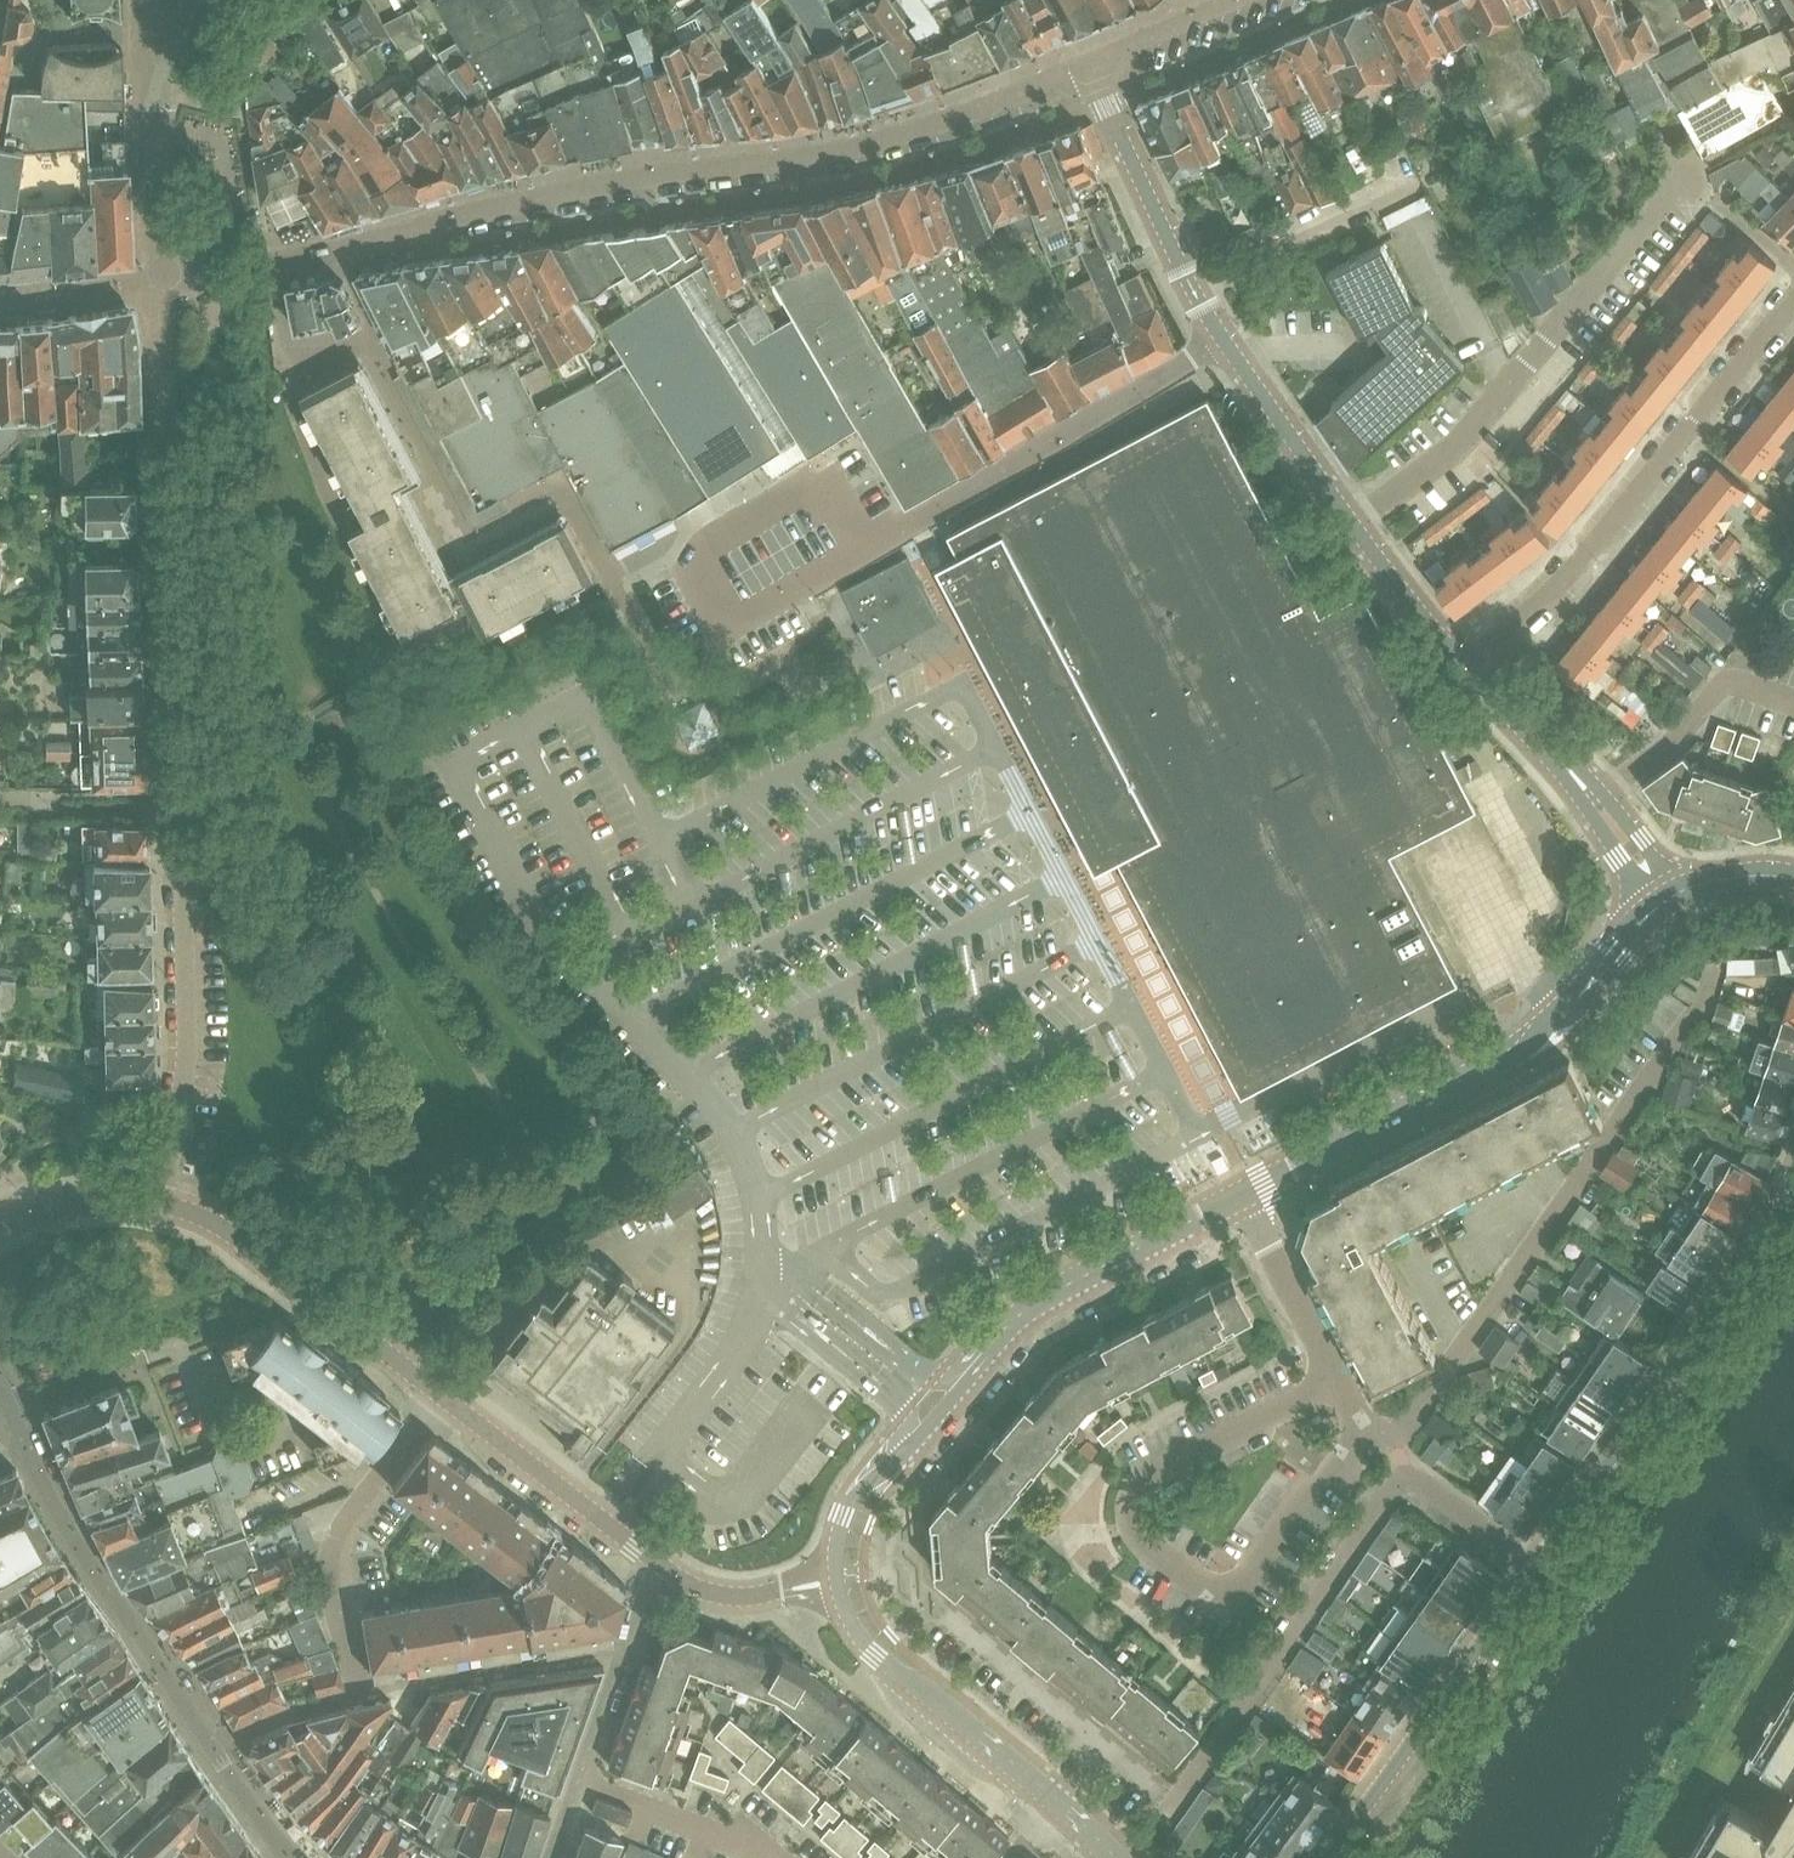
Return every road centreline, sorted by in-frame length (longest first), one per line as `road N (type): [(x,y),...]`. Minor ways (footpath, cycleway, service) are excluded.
road 1 (residential): [(1092,66),(898,136),(499,205),(241,274),(164,281),(156,109),(188,0)]
road 2 (unclassified): [(1362,1419),(1230,1605),(1133,1529),(1130,1499),(1143,1479),(1340,1376)]
road 3 (unclassified): [(1362,1419),(1369,1431),(1398,1440),(1416,1420),(1707,998),(1716,965)]
road 4 (residential): [(1247,1192),(1045,1296),(1002,1329),(929,1425),(853,1498),(838,1540),(839,1580)]
road 5 (residential): [(1536,1570),(1405,1475),(1170,1807)]
road 6 (residential): [(1657,906),(1559,1017),(1501,1061),(1247,1192)]
road 7 (residential): [(1793,296),(1574,578),(1466,669)]
road 8 (residential): [(1355,525),(1468,433),(1686,173)]
road 9 (tertiary): [(1536,1570),(1793,1192)]
road 10 (residential): [(868,543),(1223,340)]
road 11 (residential): [(160,1203),(189,1057),(182,844)]
road 12 (tertiary): [(1329,1857),(1536,1570)]
road 13 (residential): [(210,1748),(28,1449)]
road 14 (residential): [(160,1203),(231,1230),(440,1392)]
road 15 (residential): [(440,1392),(334,1541),(331,1596),(360,1691)]
road 16 (residential): [(839,1580),(865,1642),(1062,1805)]
road 17 (residential): [(1097,86),(1223,340)]
road 18 (residential): [(360,1691),(630,1643)]
road 19 (residential): [(440,1392),(653,1558)]
road 20 (residential): [(1223,340),(1355,525)]
road 21 (residential): [(776,1857),(577,1779)]
road 22 (unclassified): [(1340,1376),(1247,1192)]
road 23 (residential): [(653,1558),(681,1579),(731,1594),(839,1580)]
road 24 (residential): [(1355,525),(1466,669)]
road 25 (residential): [(1466,669),(1593,797)]
road 26 (residential): [(0,1227),(84,1199),(160,1203)]
road 27 (residential): [(210,1748),(360,1691)]
road 28 (residential): [(1232,0),(1092,66)]
road 29 (residential): [(577,1779),(630,1643)]
road 30 (residential): [(302,1857),(210,1748)]
road 31 (residential): [(1678,892),(1615,809),(1593,797)]
road 32 (residential): [(1593,797),(1597,821),(1657,906)]

